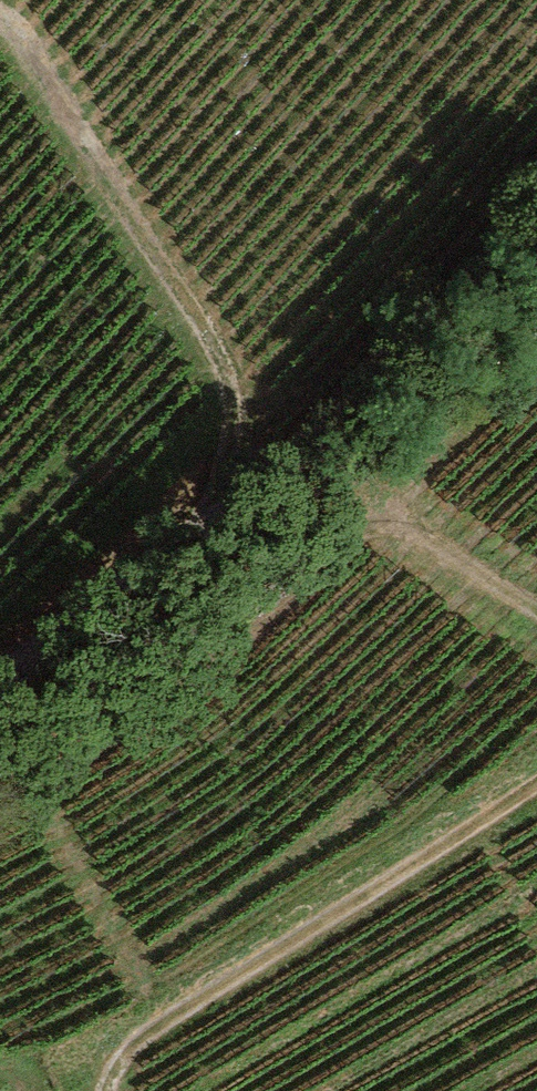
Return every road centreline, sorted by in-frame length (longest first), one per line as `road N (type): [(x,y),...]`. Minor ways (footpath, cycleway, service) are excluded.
road 1 (unclassified): [(0,702),(199,581),(331,471),(536,217)]
road 2 (track): [(117,1090),(127,1062),(161,1025),(536,766)]
road 3 (track): [(536,604),(384,518),(331,471)]

